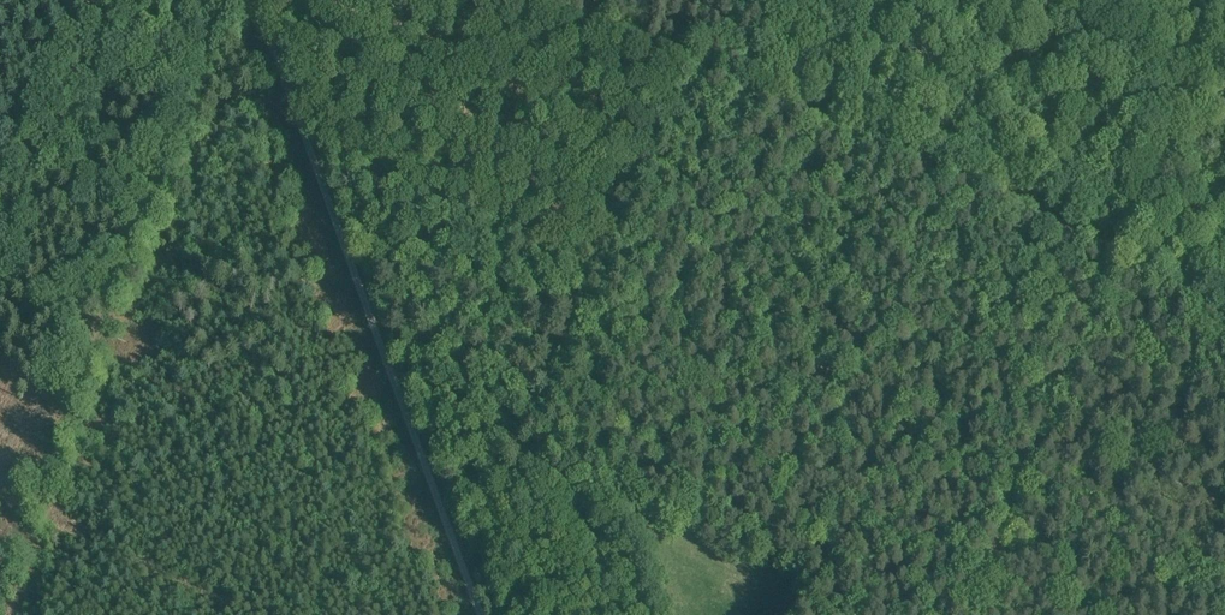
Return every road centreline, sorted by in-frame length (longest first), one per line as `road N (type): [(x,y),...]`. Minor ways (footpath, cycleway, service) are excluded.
road 1 (track): [(1111,241),(482,0)]
road 2 (track): [(488,614),(257,0)]
road 3 (track): [(226,0),(181,76),(0,540)]
road 4 (track): [(1204,0),(1111,241)]
road 5 (track): [(1224,285),(1111,241)]

